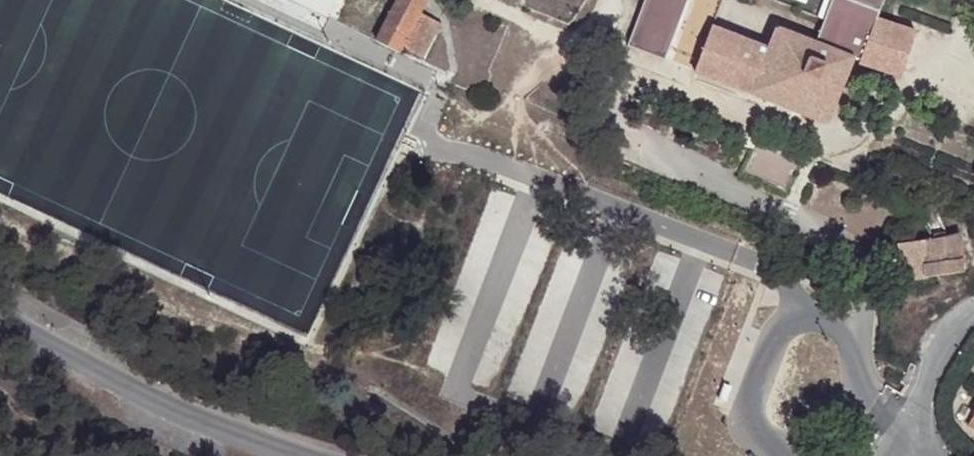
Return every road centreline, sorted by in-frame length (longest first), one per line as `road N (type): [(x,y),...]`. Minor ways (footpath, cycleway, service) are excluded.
road 1 (residential): [(0,318),(120,382),(303,455)]
road 2 (residential): [(893,455),(943,347),(973,315)]

